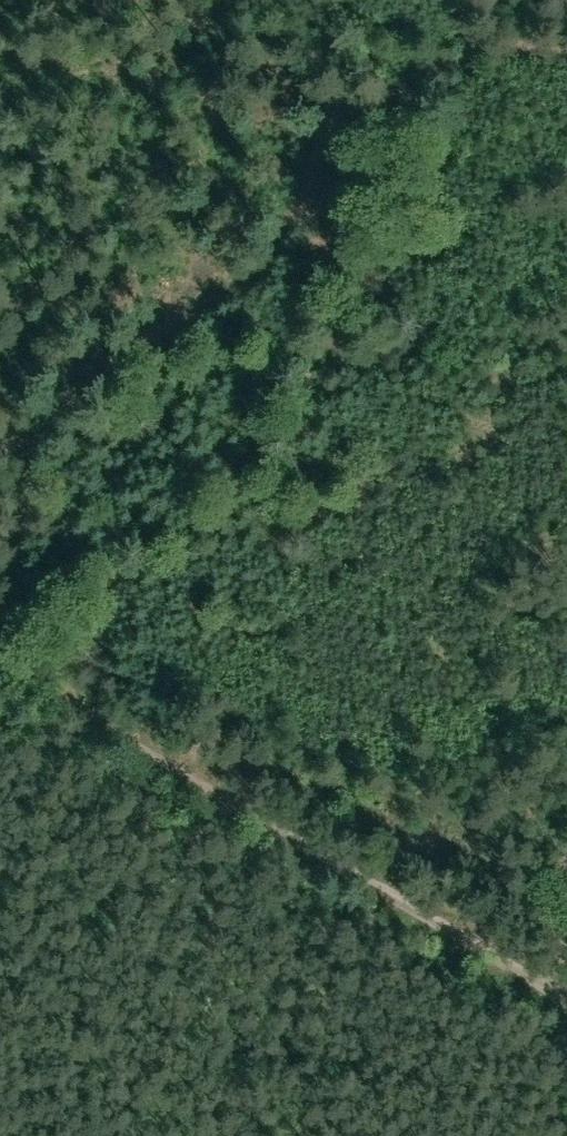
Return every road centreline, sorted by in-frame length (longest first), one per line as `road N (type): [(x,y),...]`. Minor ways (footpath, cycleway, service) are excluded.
road 1 (track): [(566,999),(0,673)]

